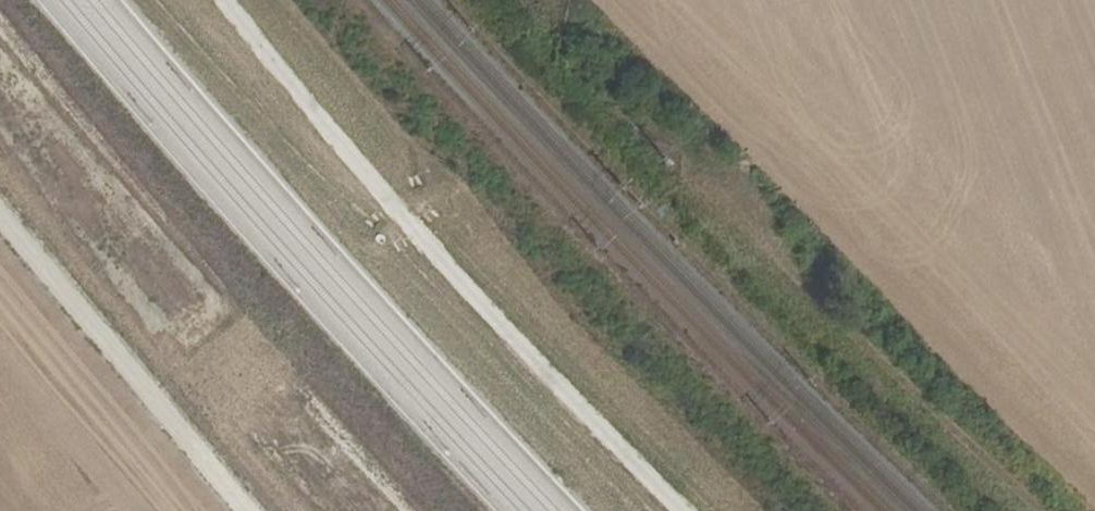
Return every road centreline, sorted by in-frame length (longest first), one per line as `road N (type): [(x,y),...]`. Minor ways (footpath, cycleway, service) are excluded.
road 1 (track): [(228,0),(423,236),(687,510)]
road 2 (track): [(721,204),(1039,510)]
road 3 (track): [(247,510),(0,218)]

